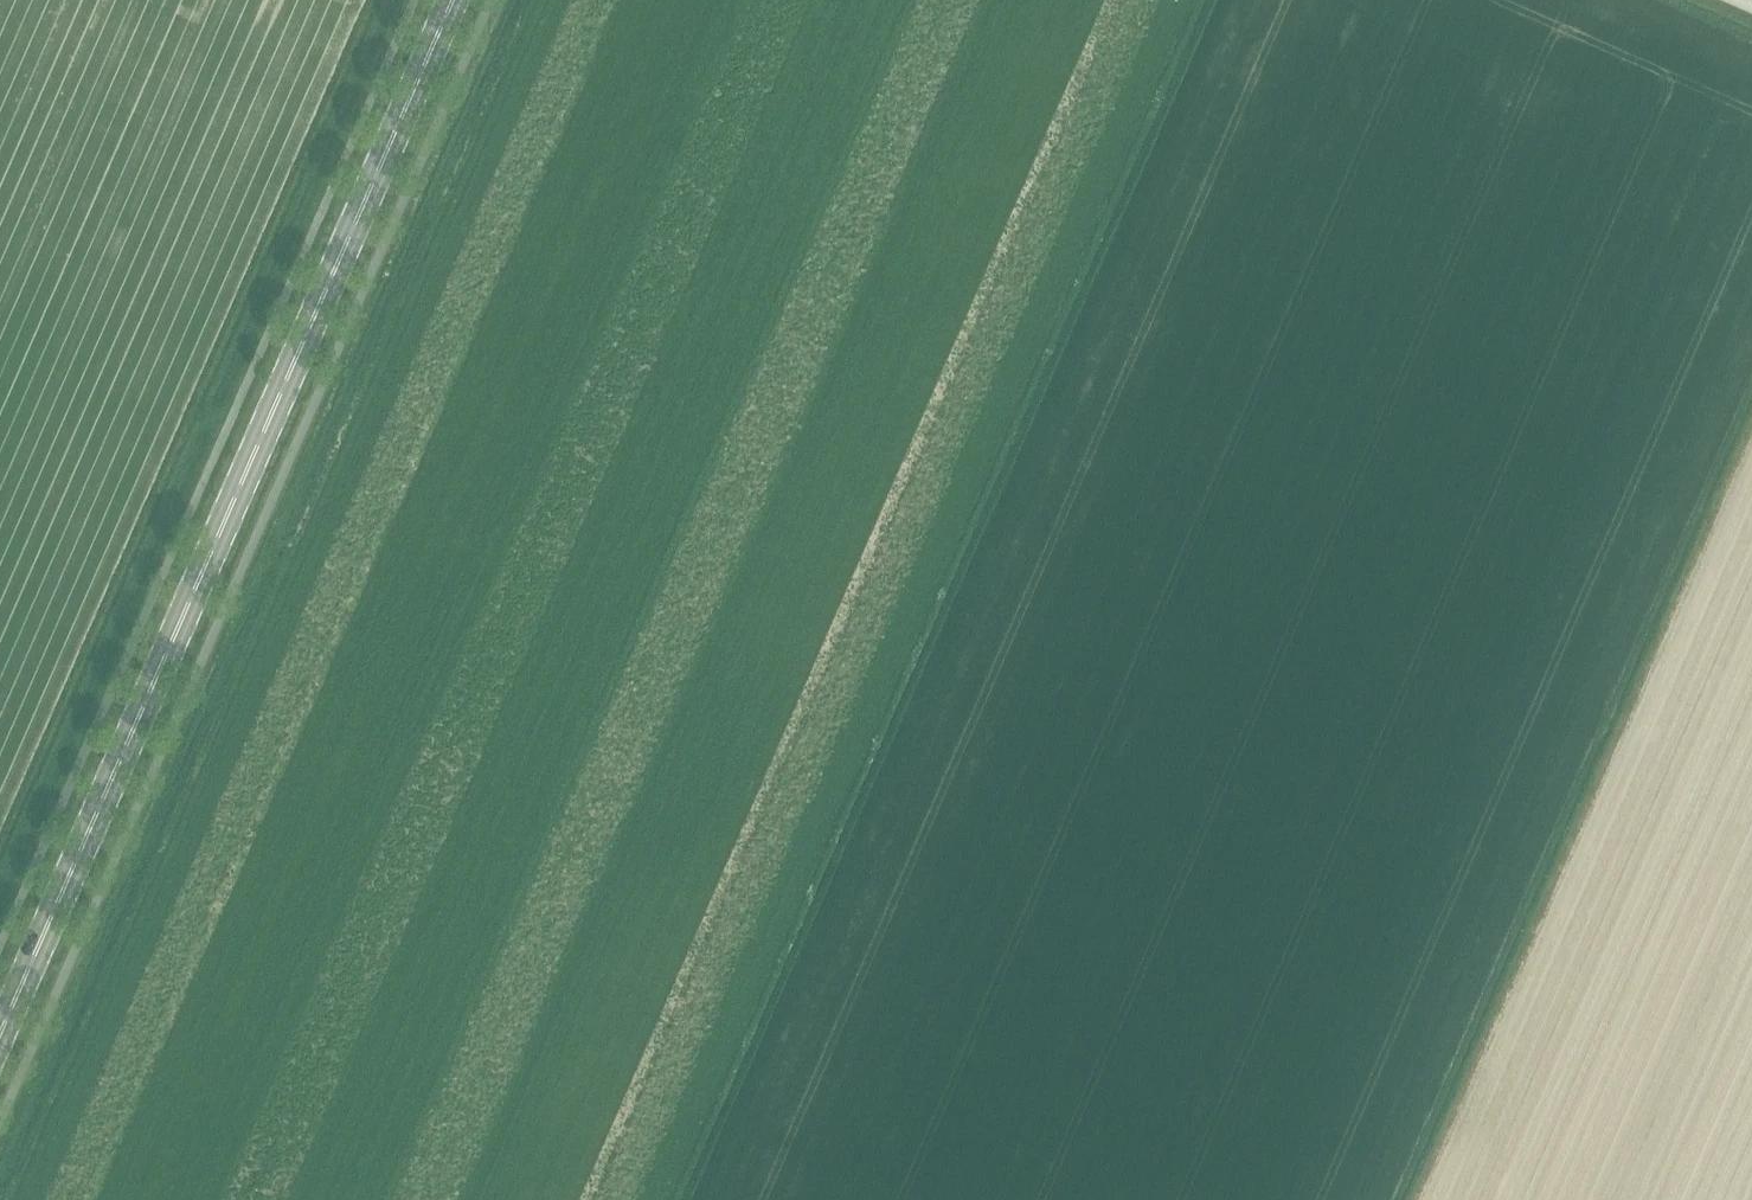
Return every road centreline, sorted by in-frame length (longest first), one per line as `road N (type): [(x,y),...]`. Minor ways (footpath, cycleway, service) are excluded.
road 1 (secondary): [(0,1033),(453,0)]

